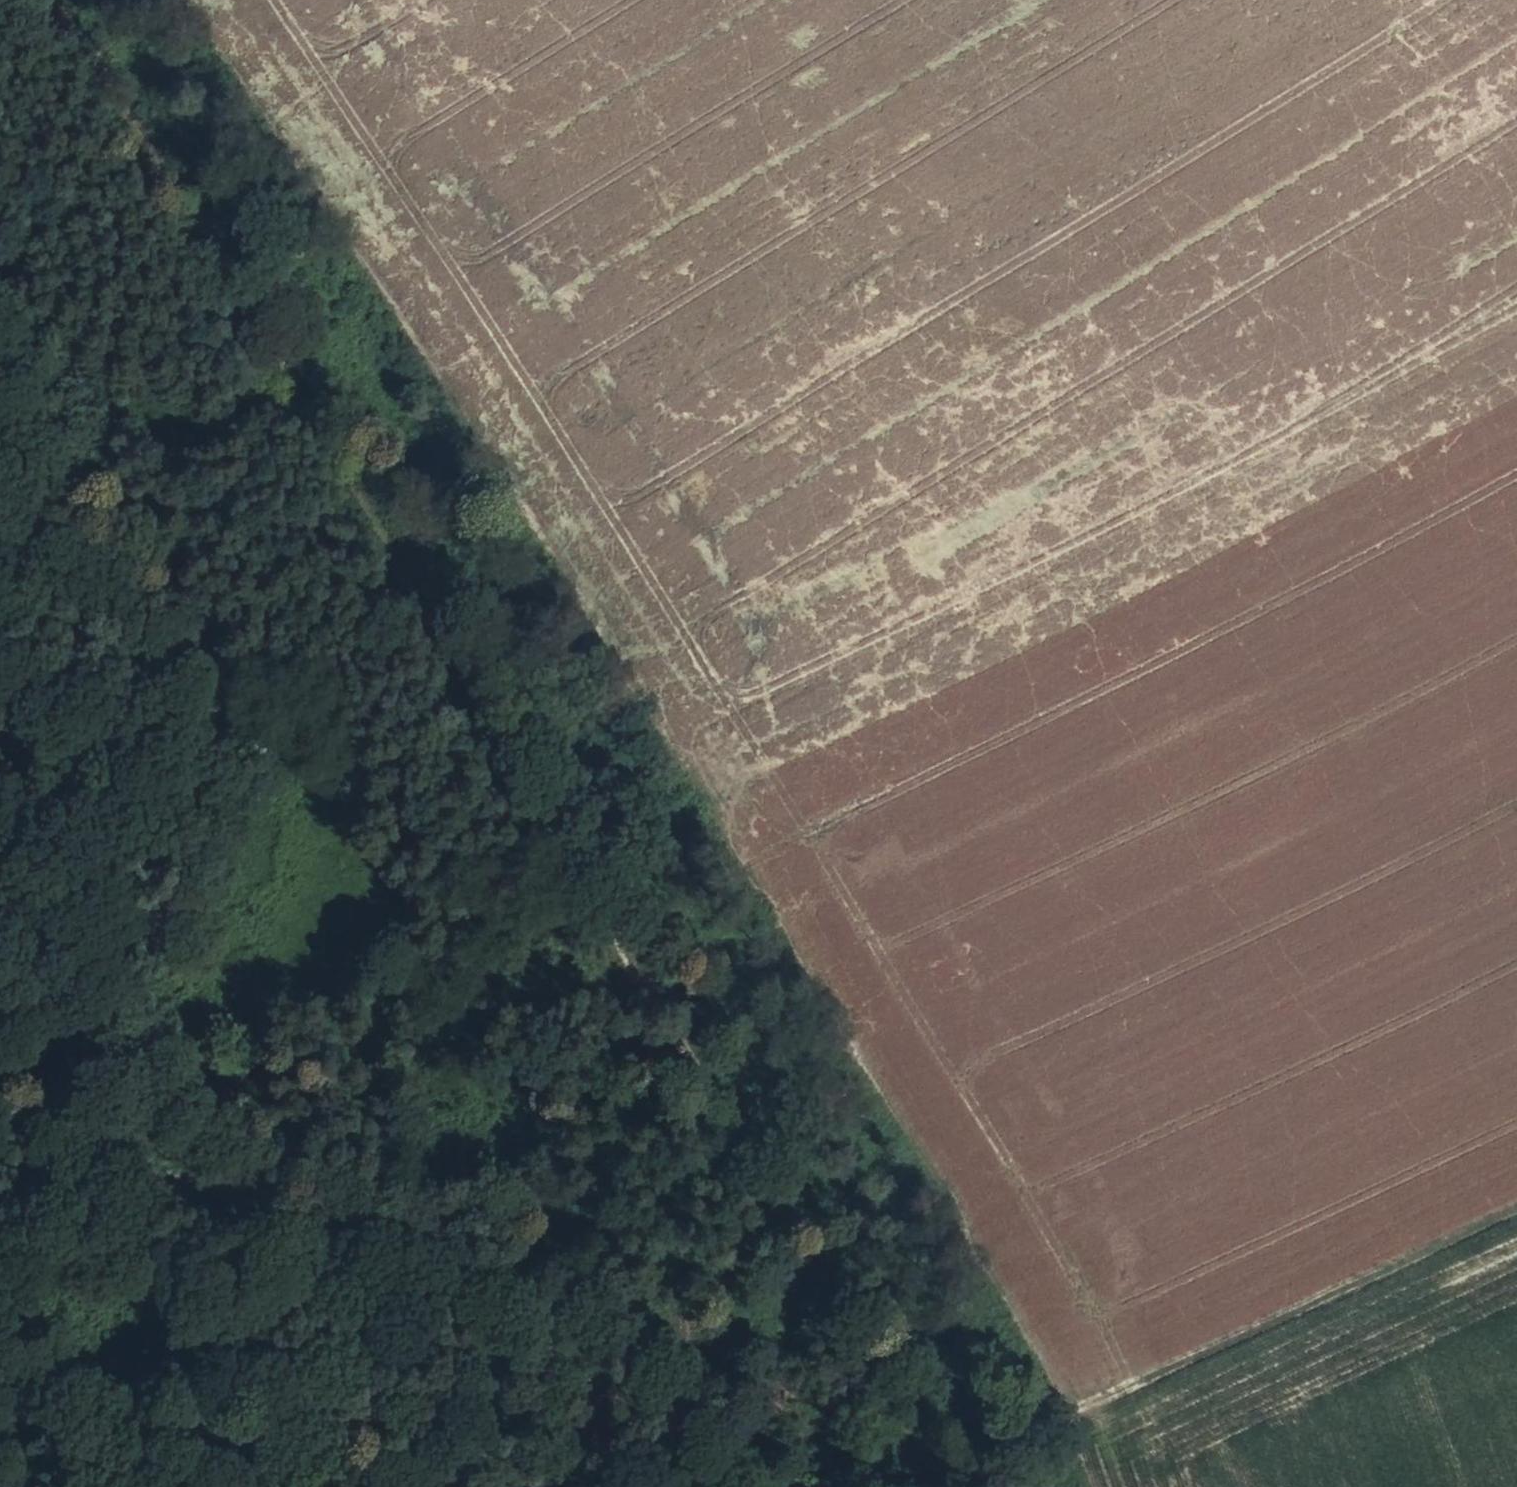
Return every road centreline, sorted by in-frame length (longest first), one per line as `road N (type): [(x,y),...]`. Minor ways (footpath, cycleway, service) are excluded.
road 1 (track): [(1516,1197),(1065,1408)]

